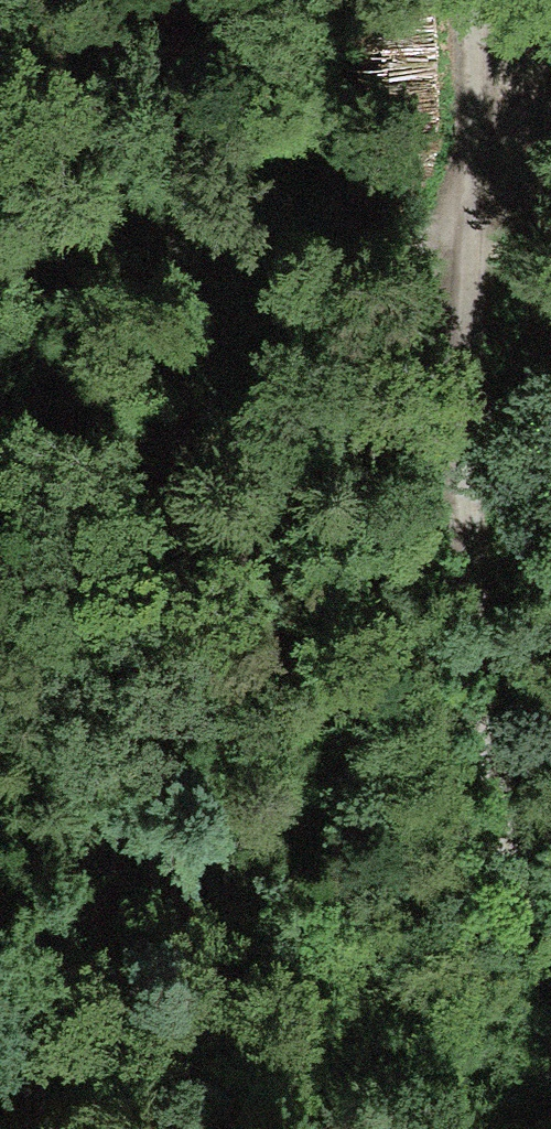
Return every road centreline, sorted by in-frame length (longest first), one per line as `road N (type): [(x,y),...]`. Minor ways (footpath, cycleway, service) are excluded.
road 1 (track): [(463,0),(458,258),(482,685),(549,1128)]
road 2 (track): [(15,1128),(84,881),(157,673),(316,433),(458,258)]
road 3 (track): [(550,164),(458,258)]

